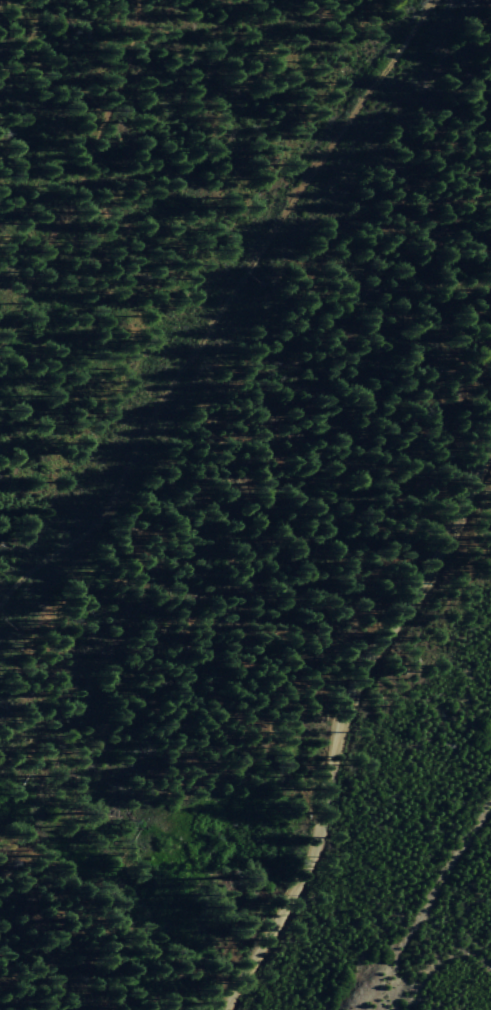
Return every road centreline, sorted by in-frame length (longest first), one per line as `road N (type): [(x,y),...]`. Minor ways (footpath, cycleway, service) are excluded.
road 1 (residential): [(490,442),(452,535),(365,673),(307,869),(227,1009)]

